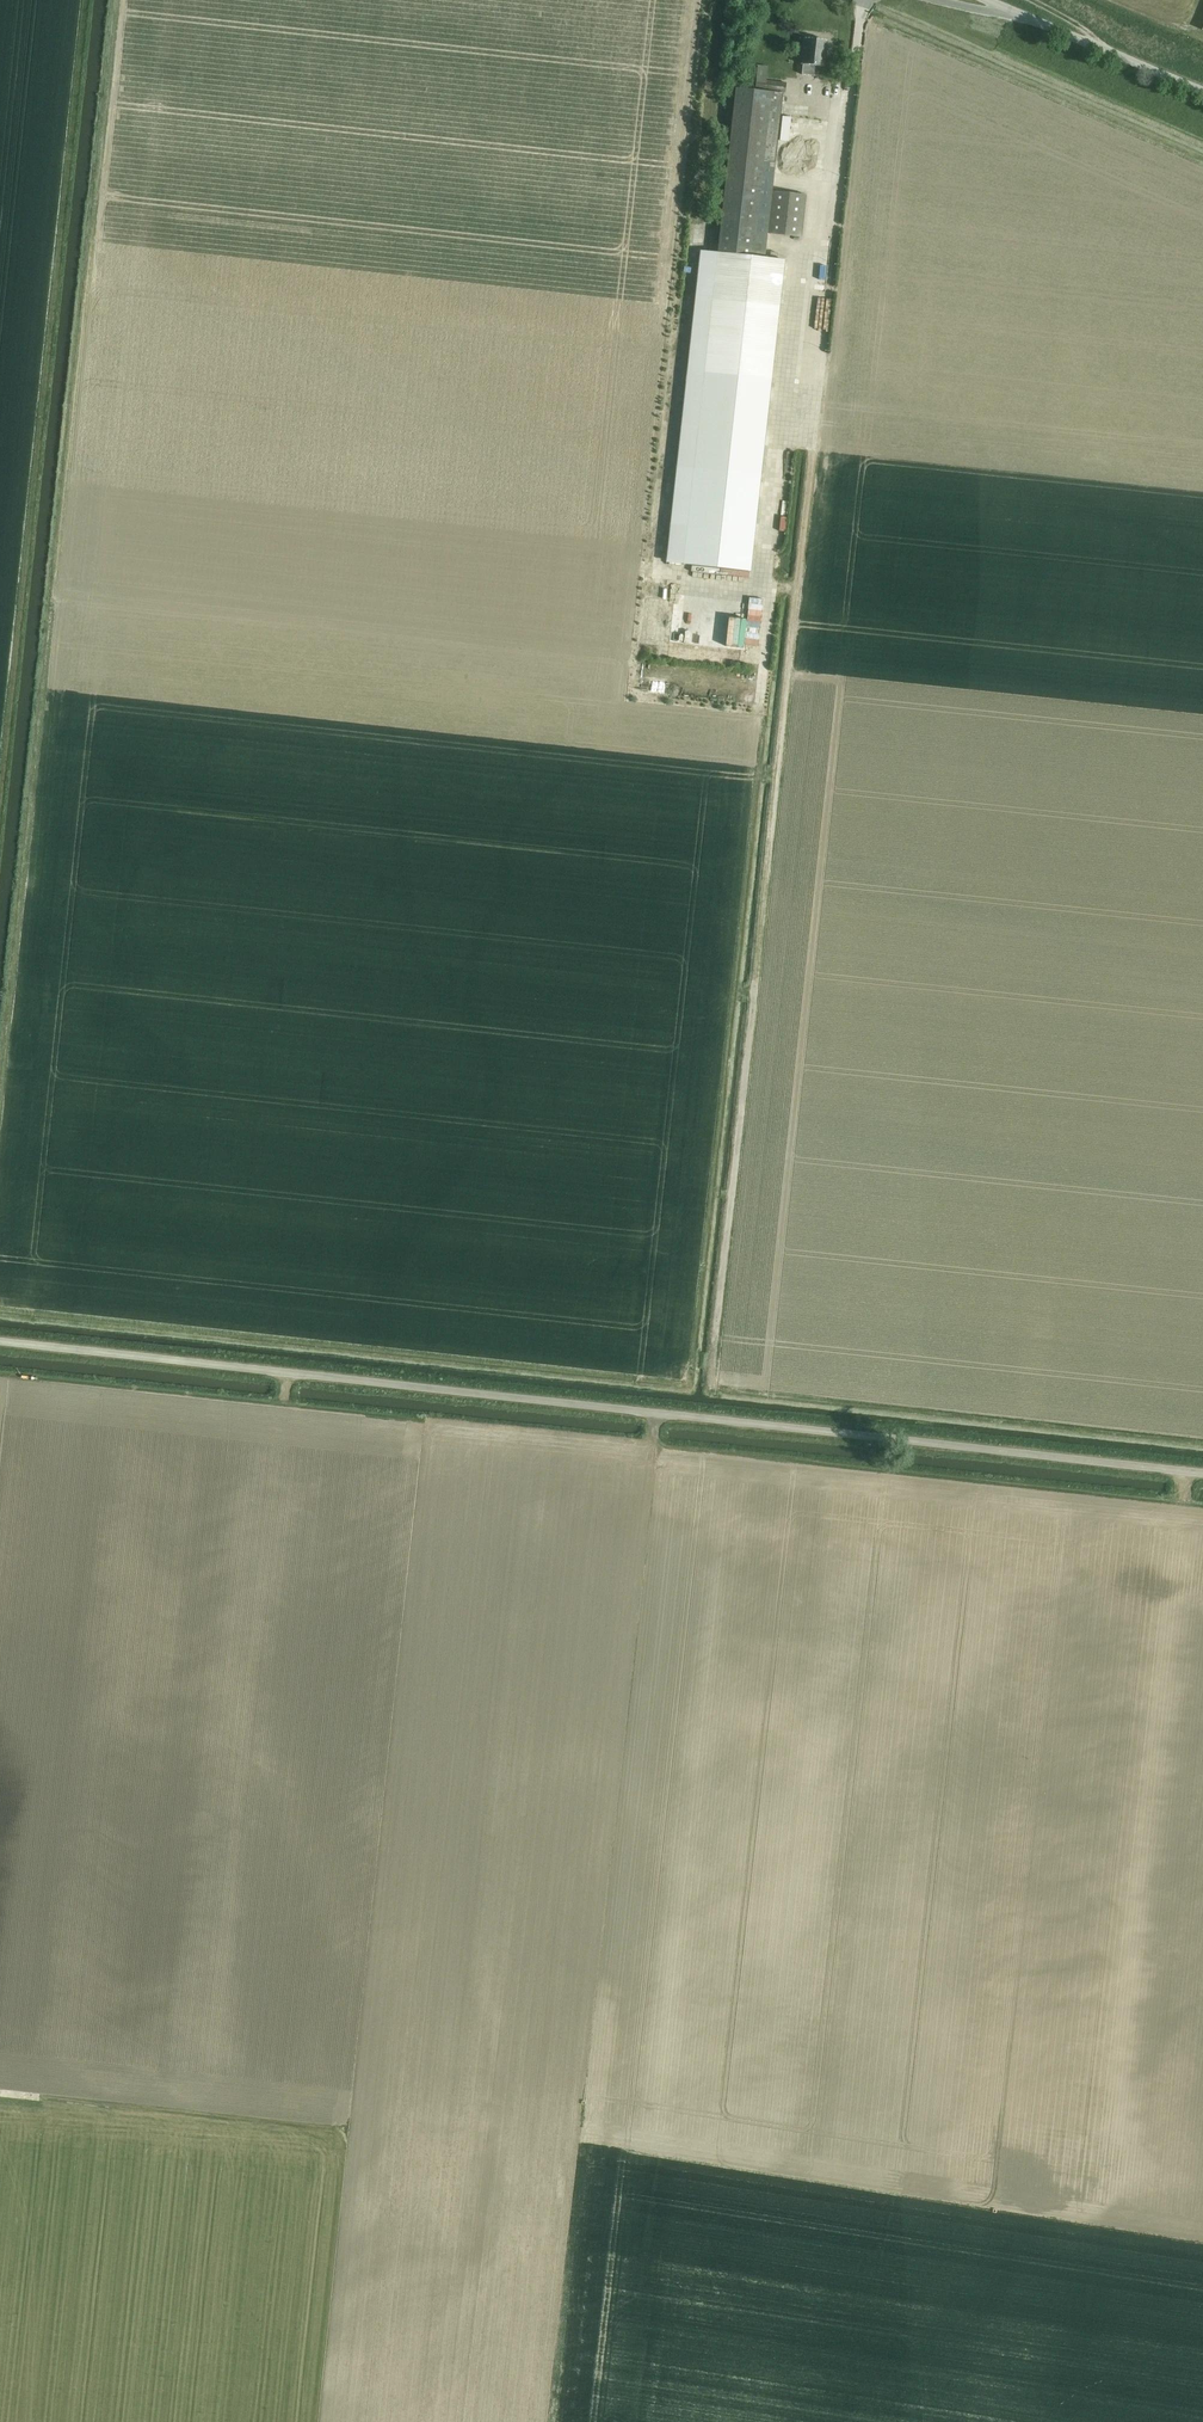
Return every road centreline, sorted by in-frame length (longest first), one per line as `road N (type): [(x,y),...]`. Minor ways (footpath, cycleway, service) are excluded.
road 1 (unclassified): [(1202,1472),(0,1341)]
road 2 (unclassified): [(1202,92),(985,0)]

